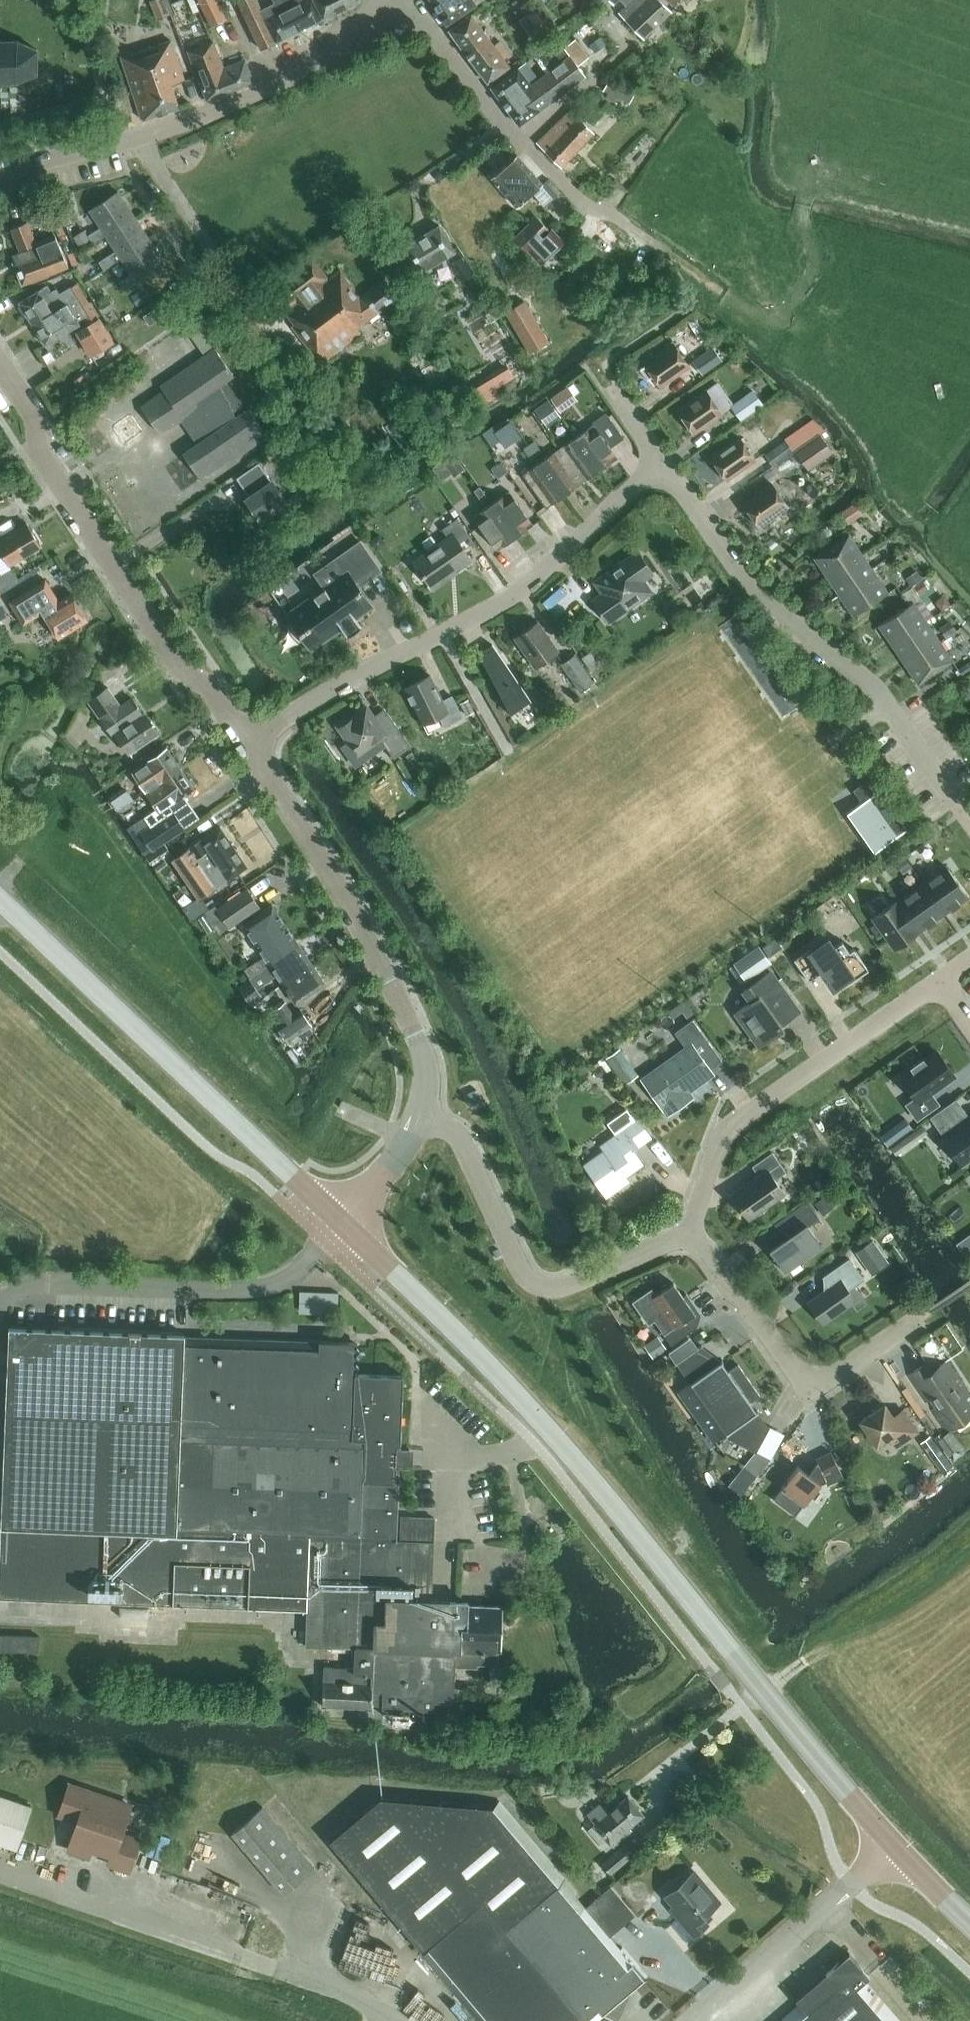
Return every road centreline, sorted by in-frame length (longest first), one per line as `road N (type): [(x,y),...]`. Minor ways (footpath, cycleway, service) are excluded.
road 1 (residential): [(247,741),(517,593),(664,467),(758,587),(883,699),(969,819)]
road 2 (primary): [(969,1921),(842,1785),(565,1446),(343,1222)]
road 3 (primary): [(343,1222),(0,901)]
road 4 (unclassified): [(247,741),(217,699),(174,661),(42,455),(31,415),(0,366)]
road 5 (unclassified): [(0,172),(198,117),(332,58),(381,0)]
road 6 (unclassified): [(421,1116),(426,1060),(417,1035),(247,741)]
road 7 (unclassified): [(692,1229),(573,1282),(533,1280),(464,1144),(421,1116)]
road 8 (residential): [(692,1229),(735,1123),(939,982)]
road 9 (residential): [(921,1316),(816,1383),(798,1377),(692,1229)]
road 10 (track): [(589,210),(614,213),(732,296)]
road 11 (unclassified): [(343,1222),(421,1116)]

